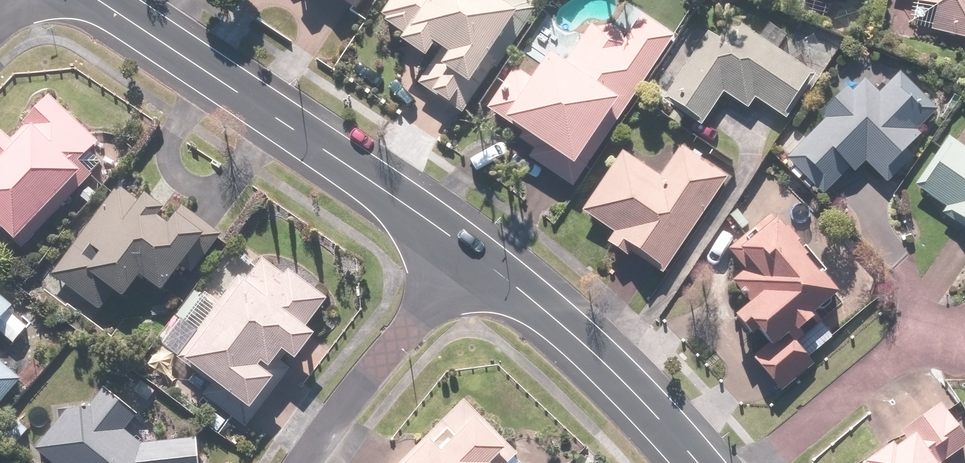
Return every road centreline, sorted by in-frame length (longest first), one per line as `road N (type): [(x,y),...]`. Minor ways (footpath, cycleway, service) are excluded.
road 1 (residential): [(88,0),(467,249)]
road 2 (residential): [(467,249),(586,345),(699,462)]
road 3 (residential): [(467,249),(303,462)]

